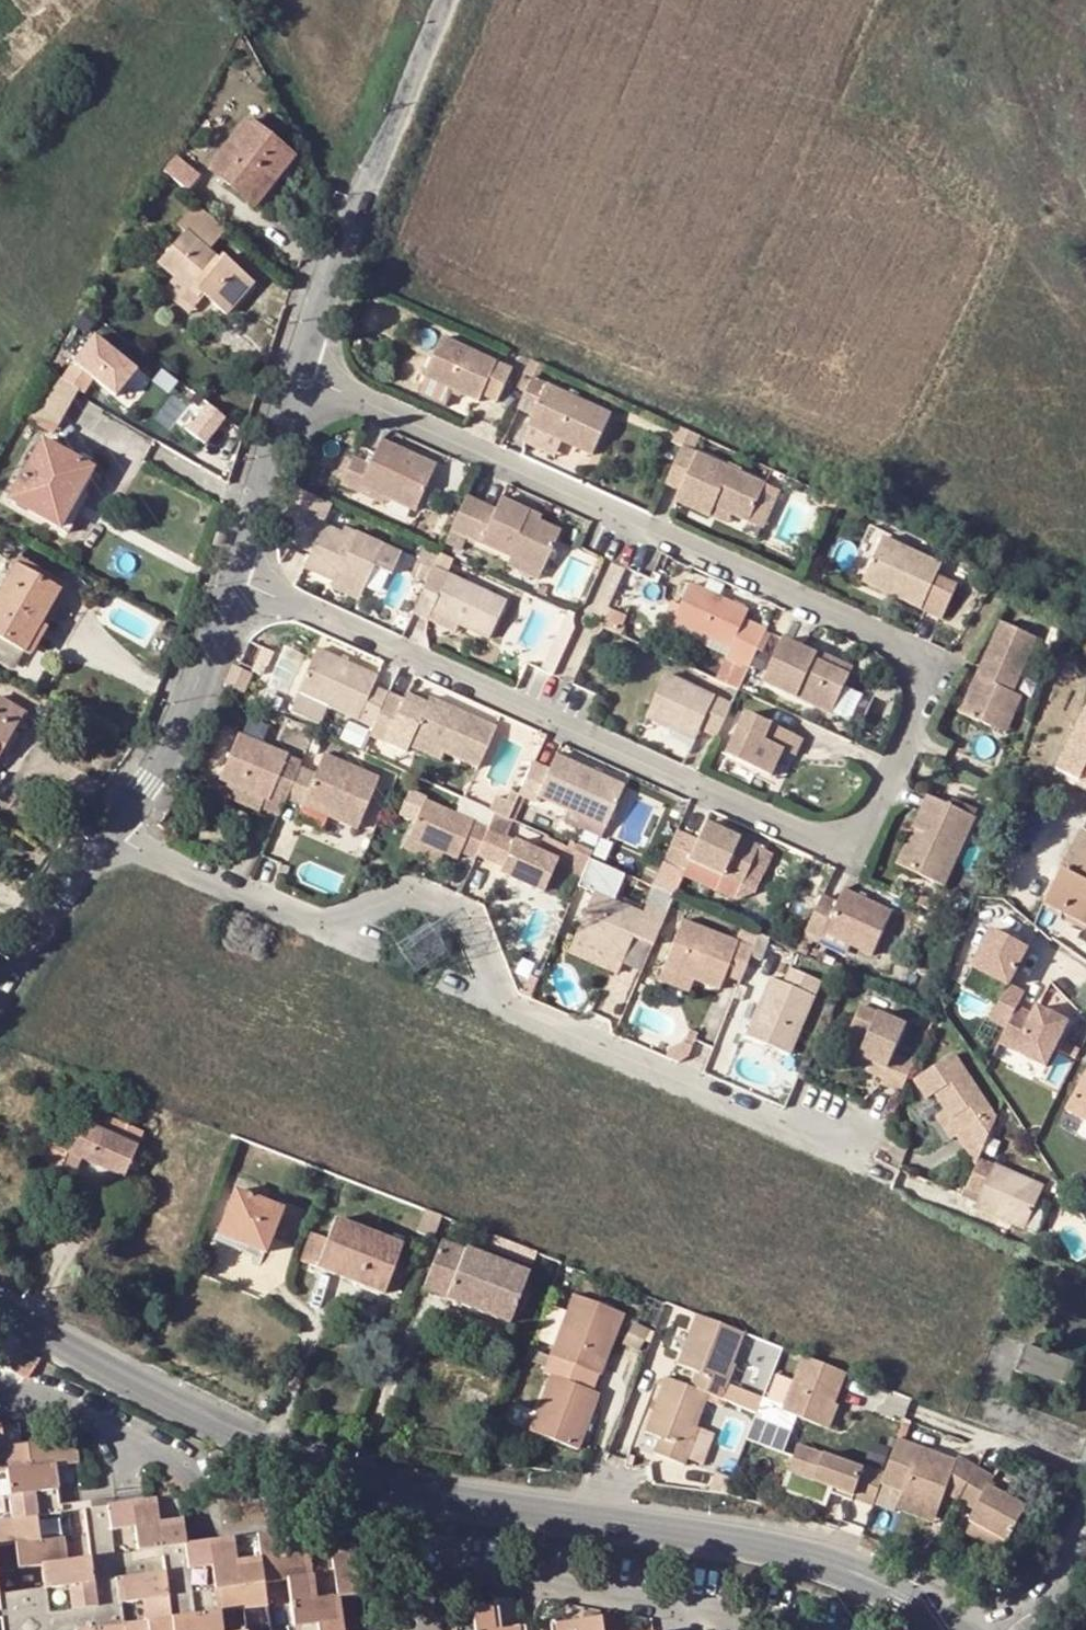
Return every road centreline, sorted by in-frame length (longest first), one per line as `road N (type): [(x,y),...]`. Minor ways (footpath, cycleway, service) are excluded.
road 1 (unclassified): [(0,995),(174,757),(352,213),(450,0)]
road 2 (tertiary): [(952,1629),(910,1592),(864,1572),(730,1537),(360,1477),(195,1413),(13,1315)]
road 3 (residential): [(425,1629),(430,1597),(450,1571),(478,1565),(819,1629)]
road 4 (residential): [(0,1386),(48,1396),(189,1464),(211,1530)]
road 5 (unclassified): [(1021,1629),(1085,1512)]

